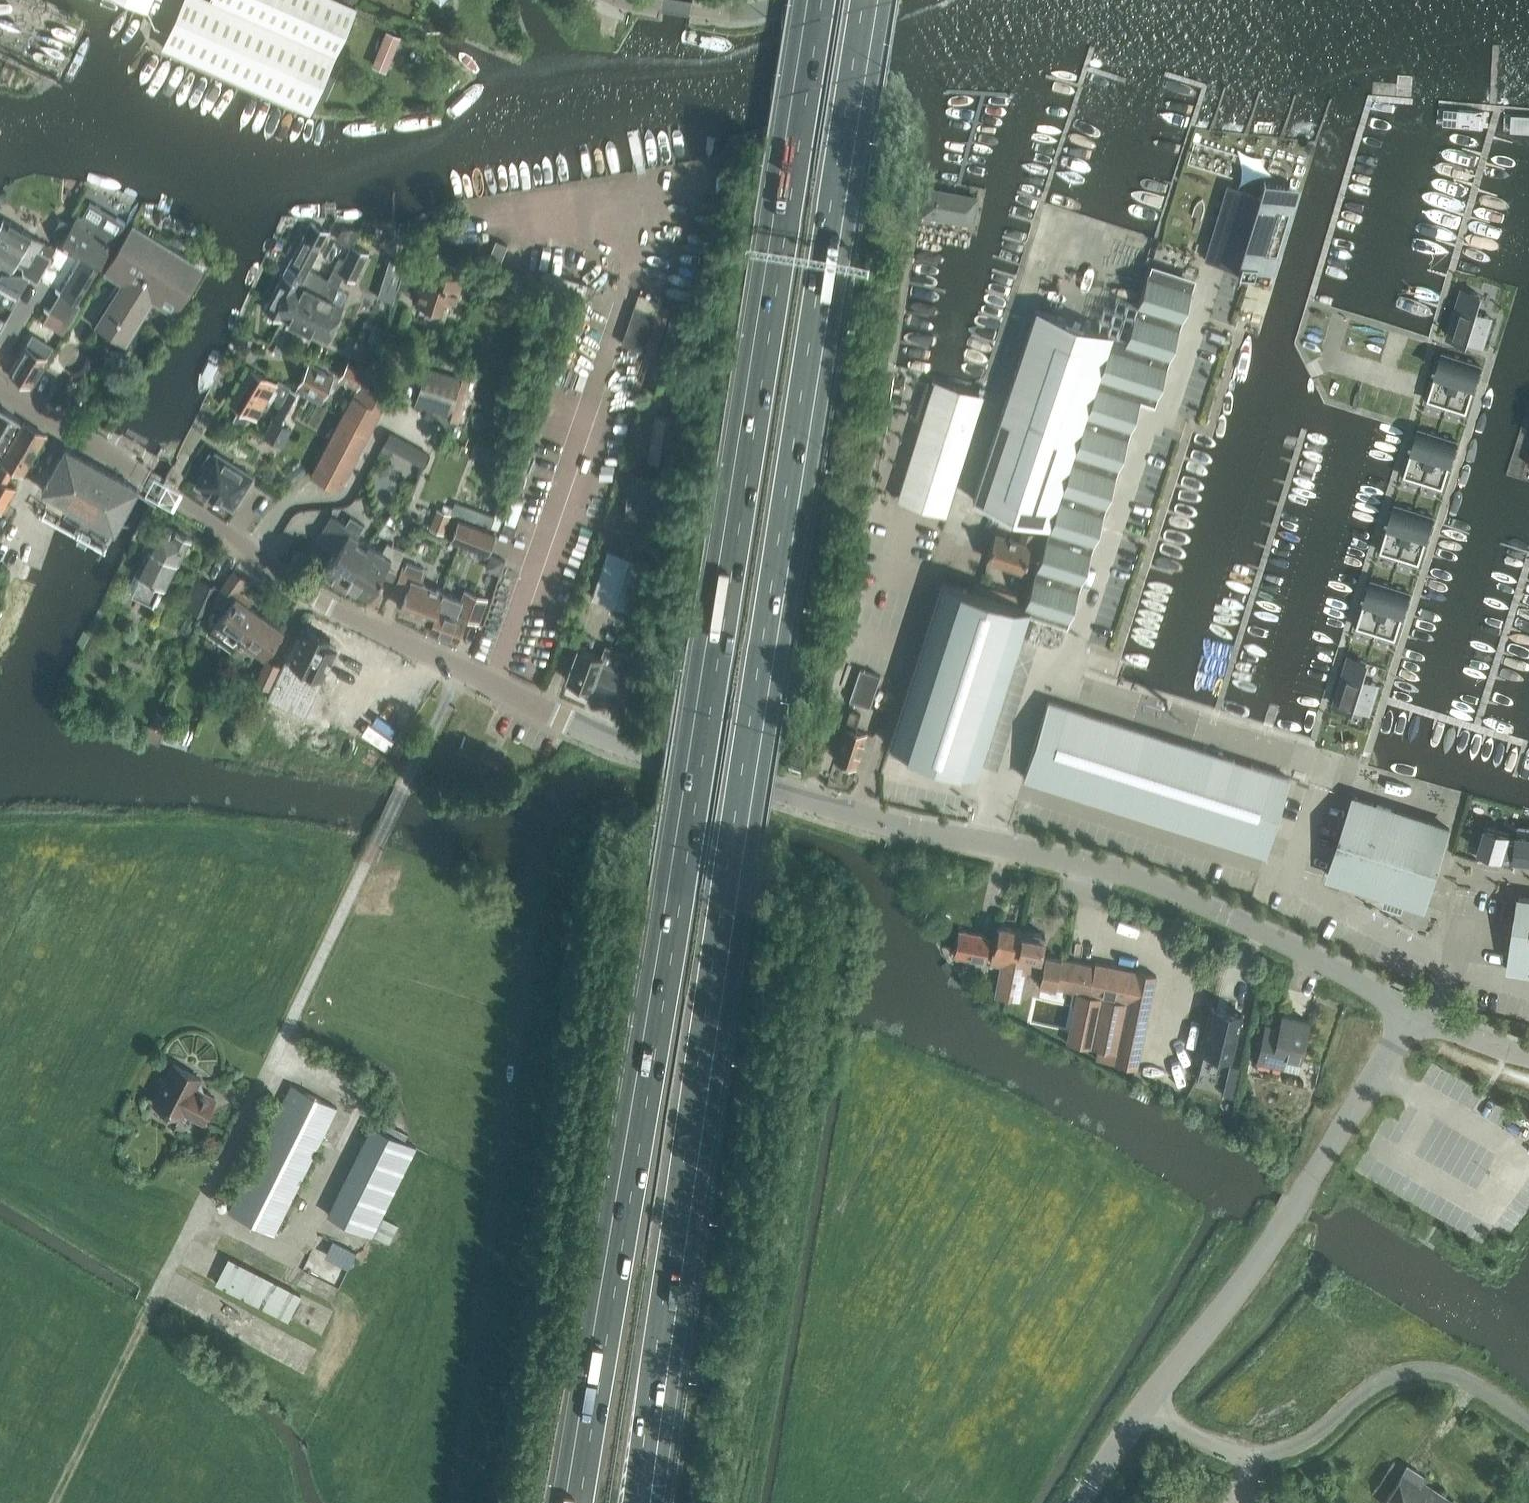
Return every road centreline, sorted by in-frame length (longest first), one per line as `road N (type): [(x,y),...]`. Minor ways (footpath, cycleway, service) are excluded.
road 1 (motorway): [(816,0),(574,1502)]
road 2 (motorway): [(638,1502),(864,0)]
road 3 (unclassified): [(492,684),(650,749),(862,814),(1122,867),(1424,1015)]
road 4 (unclassified): [(1080,1502),(1145,1405),(1234,1296),(1424,1015)]
road 5 (unclassified): [(458,669),(322,604),(179,497),(0,389)]
road 6 (unclassified): [(492,684),(652,214)]
road 7 (track): [(54,1502),(151,1303)]
road 8 (unclassified): [(374,845),(458,669)]

